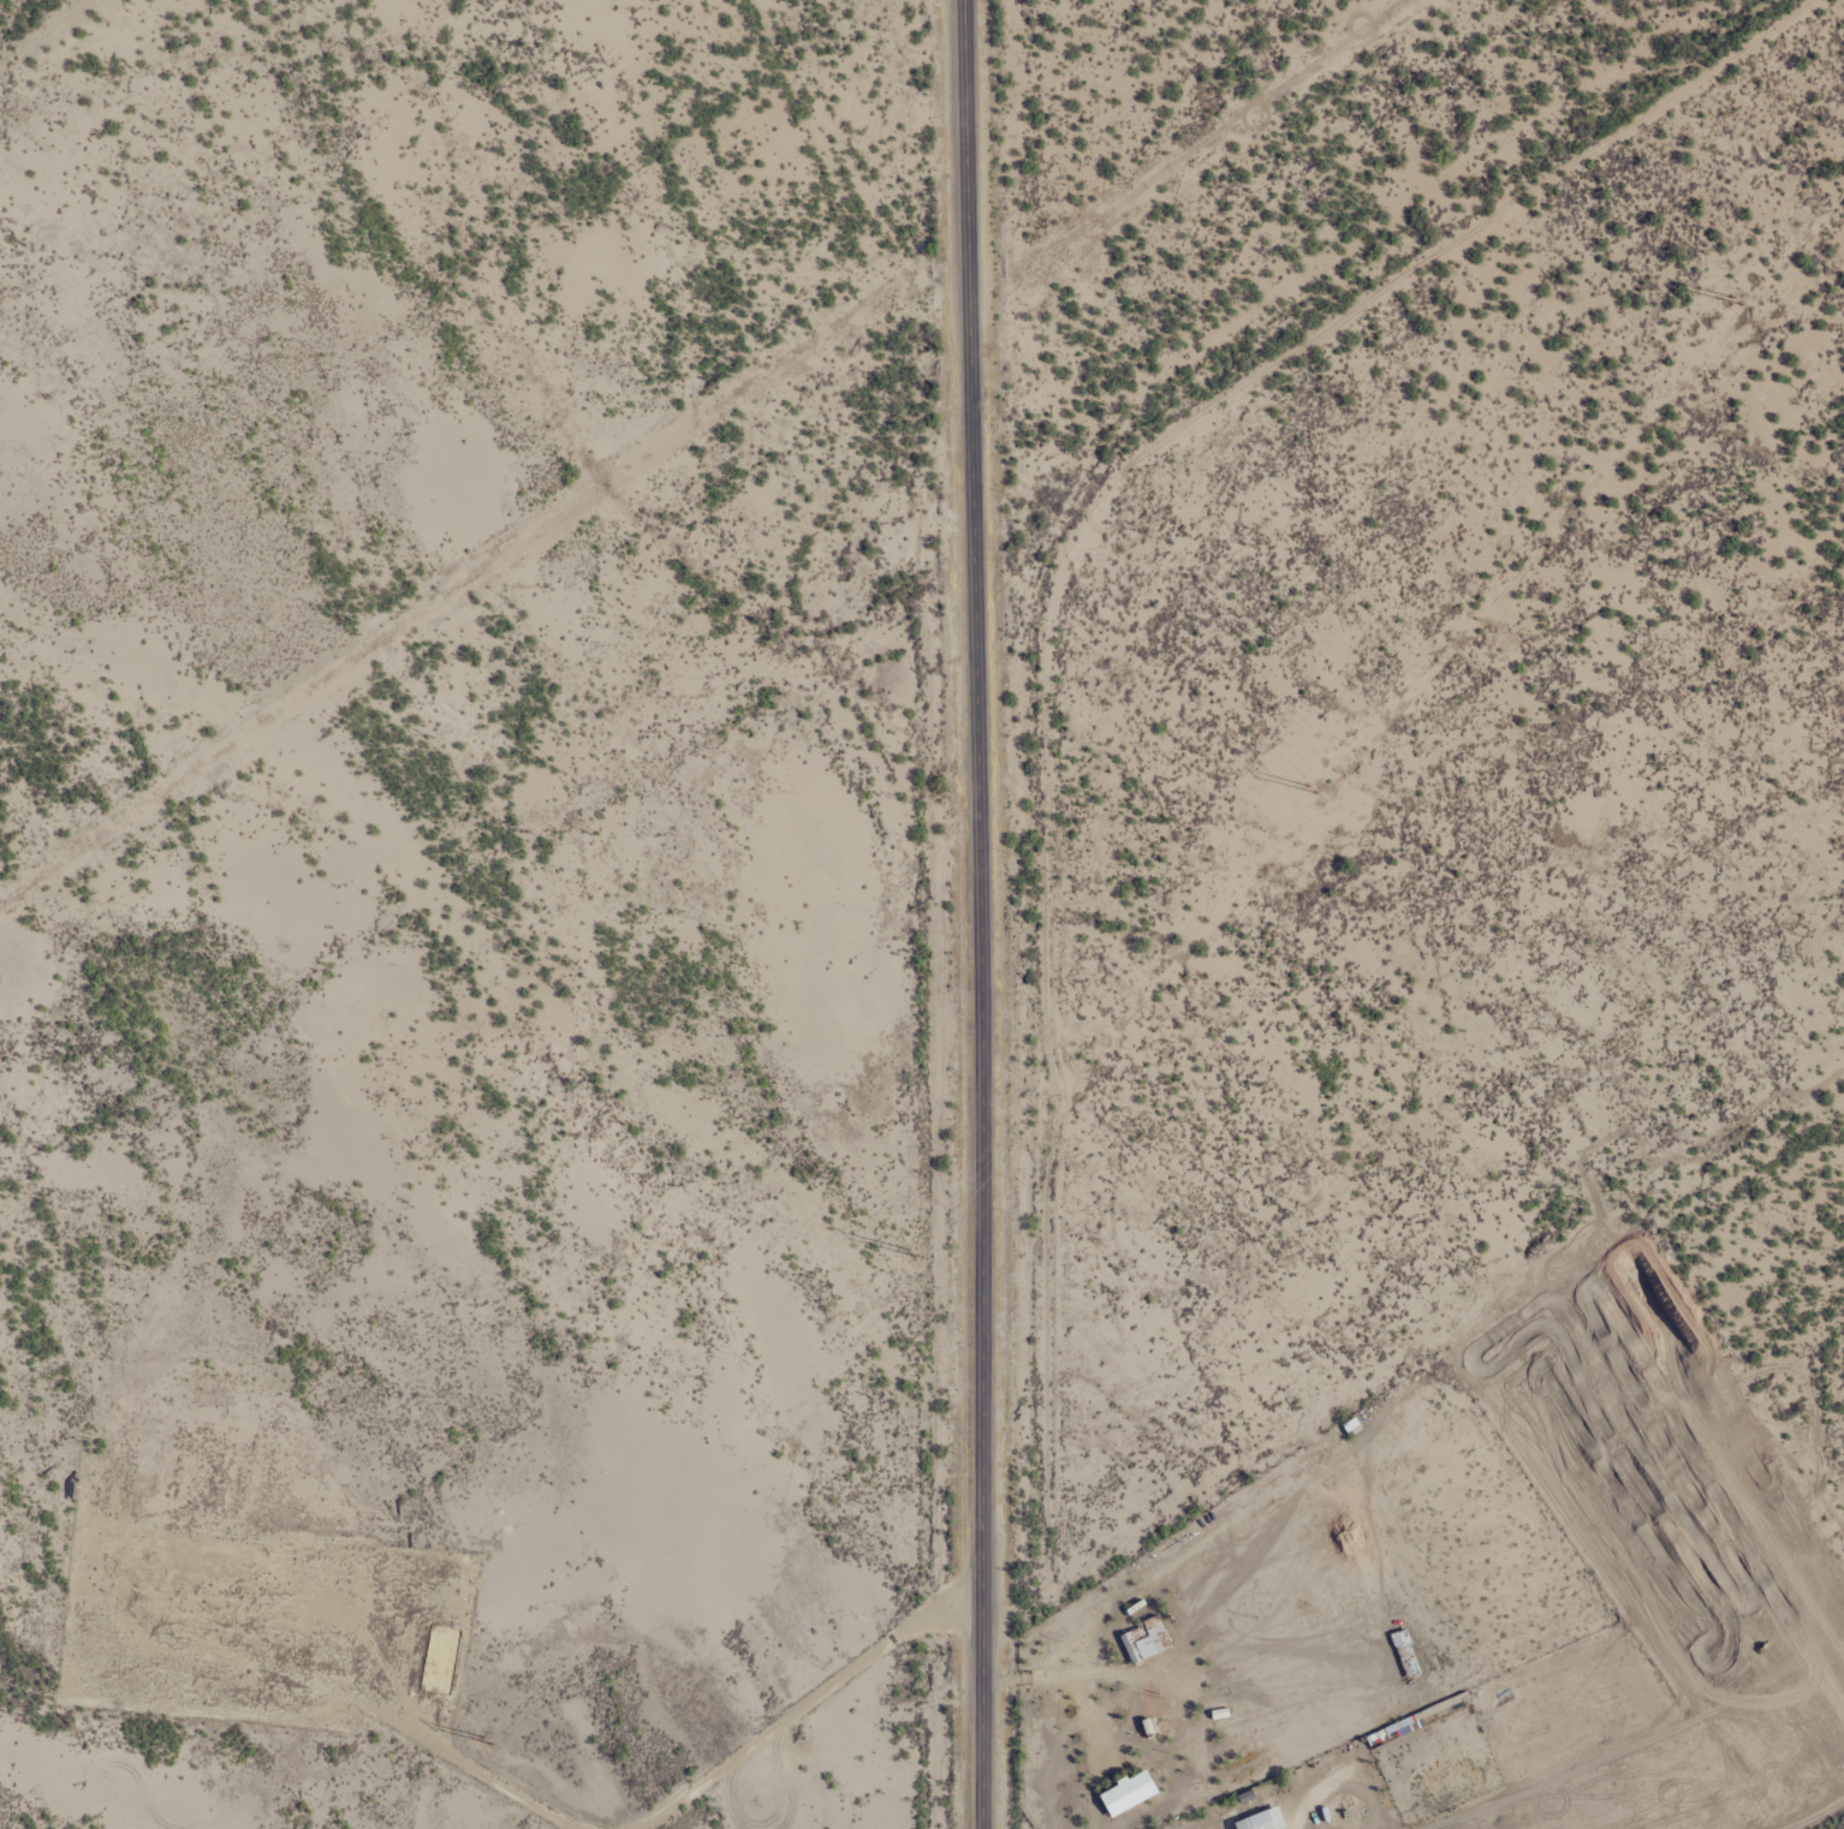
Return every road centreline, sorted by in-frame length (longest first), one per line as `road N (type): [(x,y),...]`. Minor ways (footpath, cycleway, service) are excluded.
road 1 (tertiary): [(958,0),(985,1156),(980,1828)]

